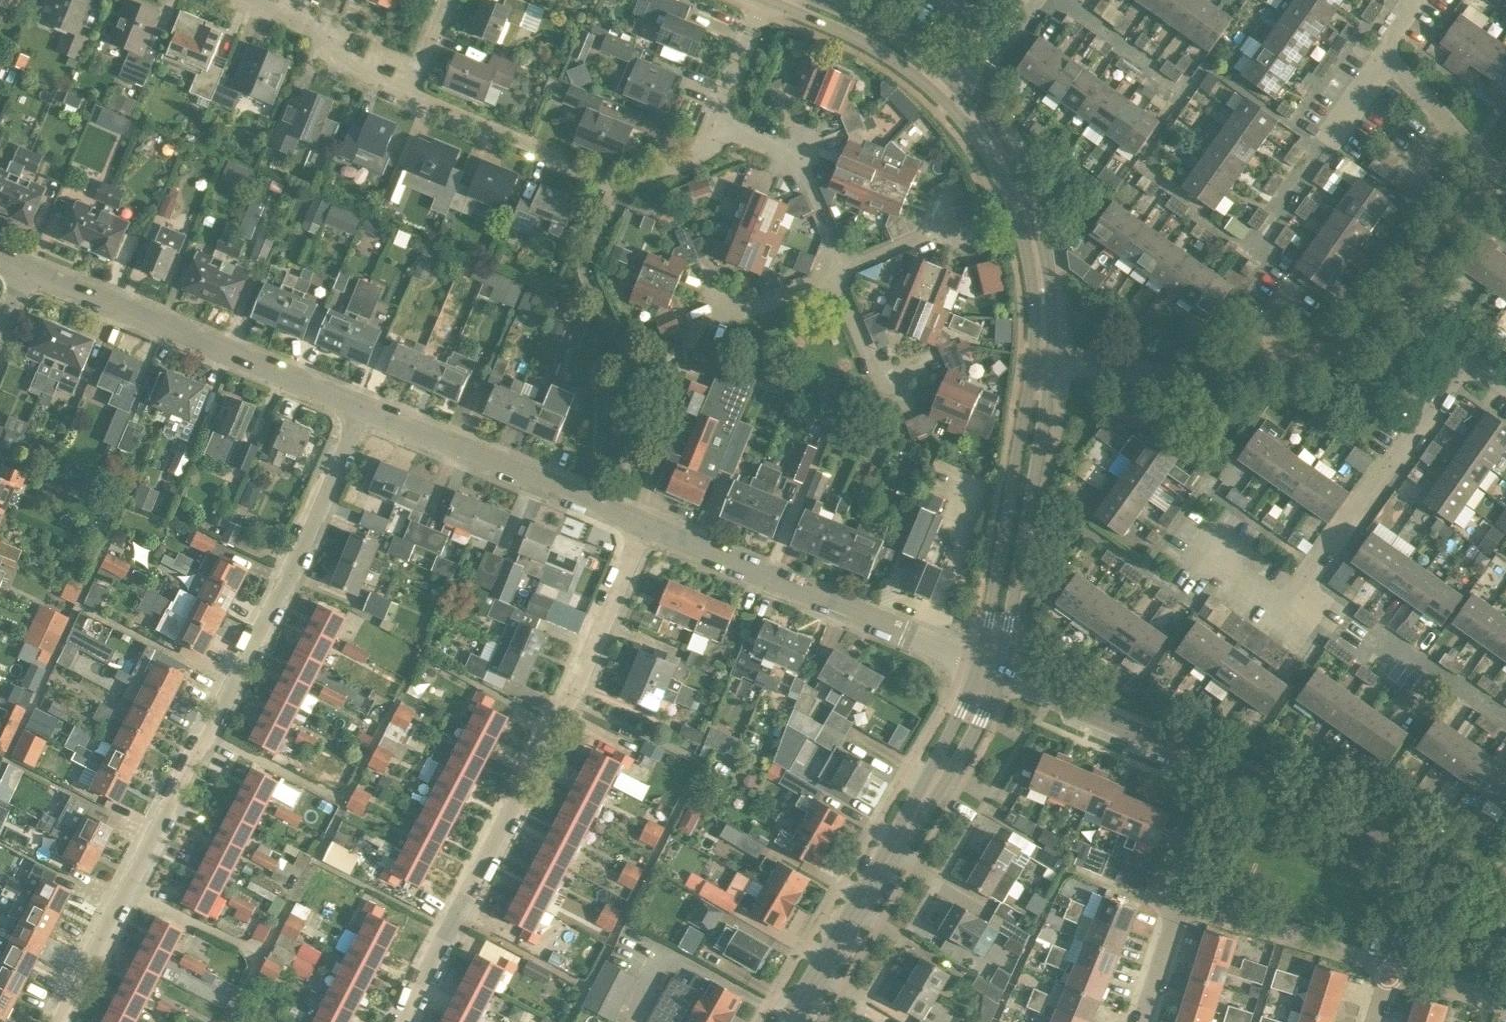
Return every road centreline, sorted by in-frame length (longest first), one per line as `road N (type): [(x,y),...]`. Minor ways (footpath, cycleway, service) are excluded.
road 1 (residential): [(58,1021),(362,413)]
road 2 (tertiary): [(1505,884),(988,668)]
road 3 (residential): [(399,1021),(602,624),(642,524)]
road 4 (residential): [(1214,552),(1208,561),(1288,615),(1466,358)]
road 5 (primary): [(790,1021),(935,780),(988,668)]
road 6 (residential): [(988,668),(642,524)]
road 7 (tertiary): [(1043,352),(1192,374),(1330,352),(1395,311)]
road 8 (residential): [(362,413),(29,271)]
road 9 (residential): [(409,93),(614,181),(675,169),(699,156),(716,125)]
road 10 (primary): [(988,668),(1043,352)]
road 11 (residential): [(642,524),(362,413)]
road 12 (primary): [(1043,352),(1026,214),(988,137),(957,100)]
road 13 (residential): [(1257,247),(1388,56)]
road 14 (residential): [(1178,903),(1390,970)]
road 15 (residential): [(837,274),(835,248),(798,157),(716,125)]
road 16 (residential): [(238,0),(323,34),(339,64),(409,93)]
road 17 (primary): [(957,100),(881,40),(793,0)]
road 18 (residential): [(1499,184),(1388,56)]
road 19 (tertiary): [(1395,311),(1447,228),(1499,184)]
road 20 (residential): [(1505,718),(1387,644),(1381,654)]
road 21 (residential): [(716,125),(760,0)]
road 22 (residential): [(714,303),(743,313),(837,274)]
road 23 (residential): [(899,380),(876,373),(837,274)]
road 24 (residential): [(957,100),(1037,0)]
road 25 (residential): [(1141,1021),(1178,903)]
road 26 (residential): [(1505,1004),(1390,970)]
road 27 (residential): [(837,274),(946,225)]

